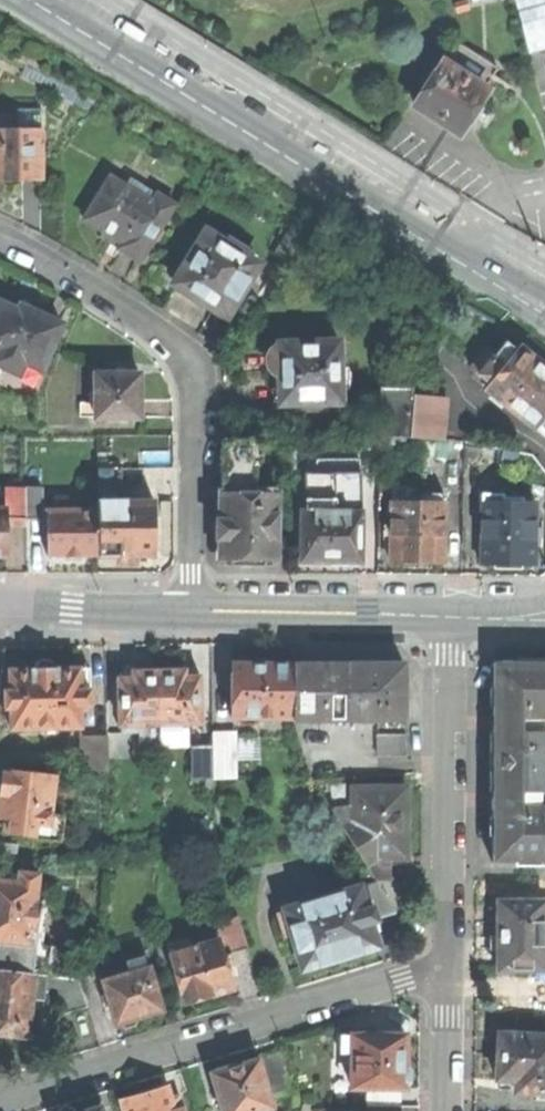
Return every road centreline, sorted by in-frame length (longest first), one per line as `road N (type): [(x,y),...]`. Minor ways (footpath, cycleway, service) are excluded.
road 1 (primary): [(544,311),(37,0)]
road 2 (residential): [(0,241),(96,292),(181,354),(196,383),(194,609)]
road 3 (residential): [(448,965),(0,1101)]
road 4 (residential): [(448,965),(447,614)]
road 5 (secondary): [(194,609),(447,614)]
road 6 (secondary): [(0,607),(194,609)]
road 7 (residential): [(447,1110),(448,965)]

